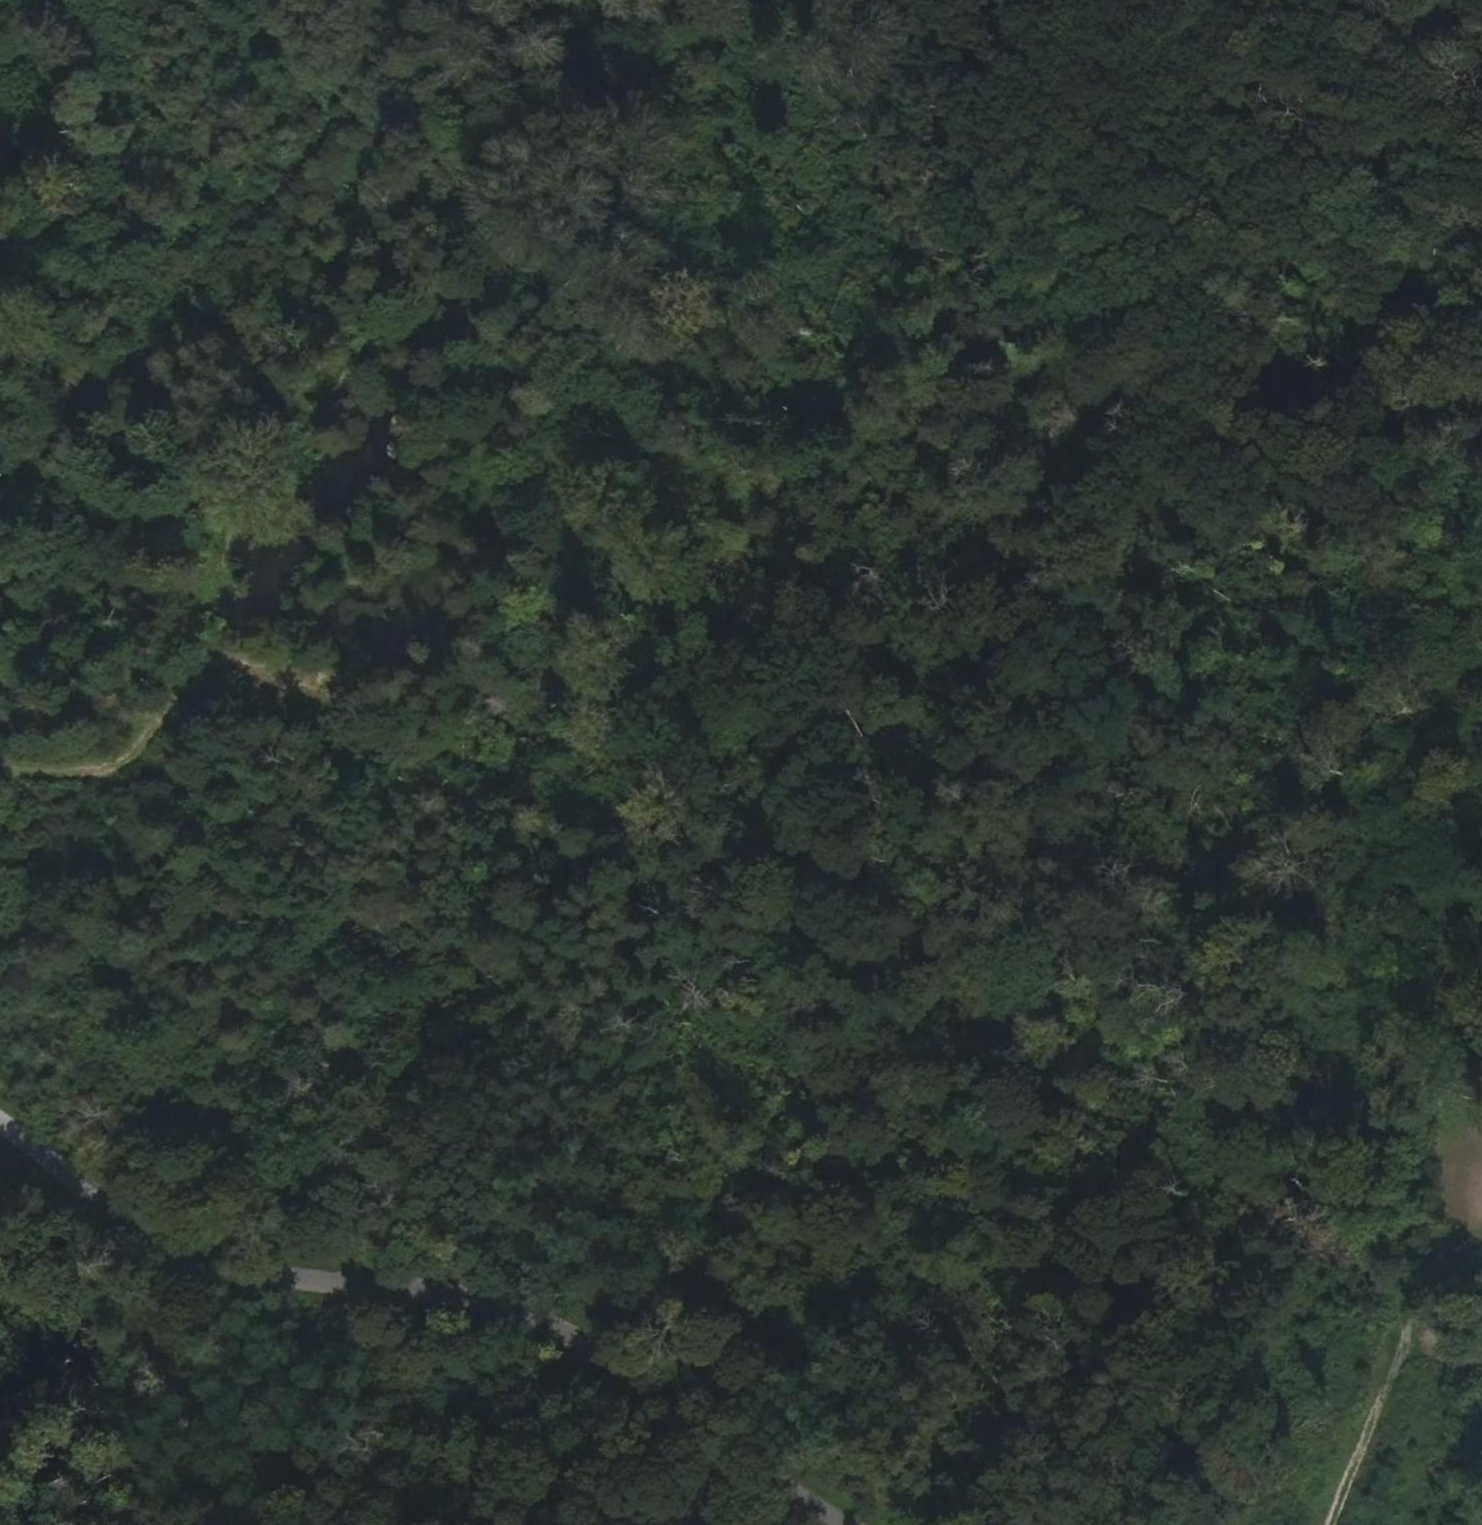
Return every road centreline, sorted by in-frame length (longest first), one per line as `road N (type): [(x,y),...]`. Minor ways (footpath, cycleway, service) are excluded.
road 1 (unclassified): [(0,1161),(128,1254),(257,1283),(436,1296),(558,1339),(817,1524)]
road 2 (track): [(1327,1524),(1406,1280),(1459,943),(1481,864)]

